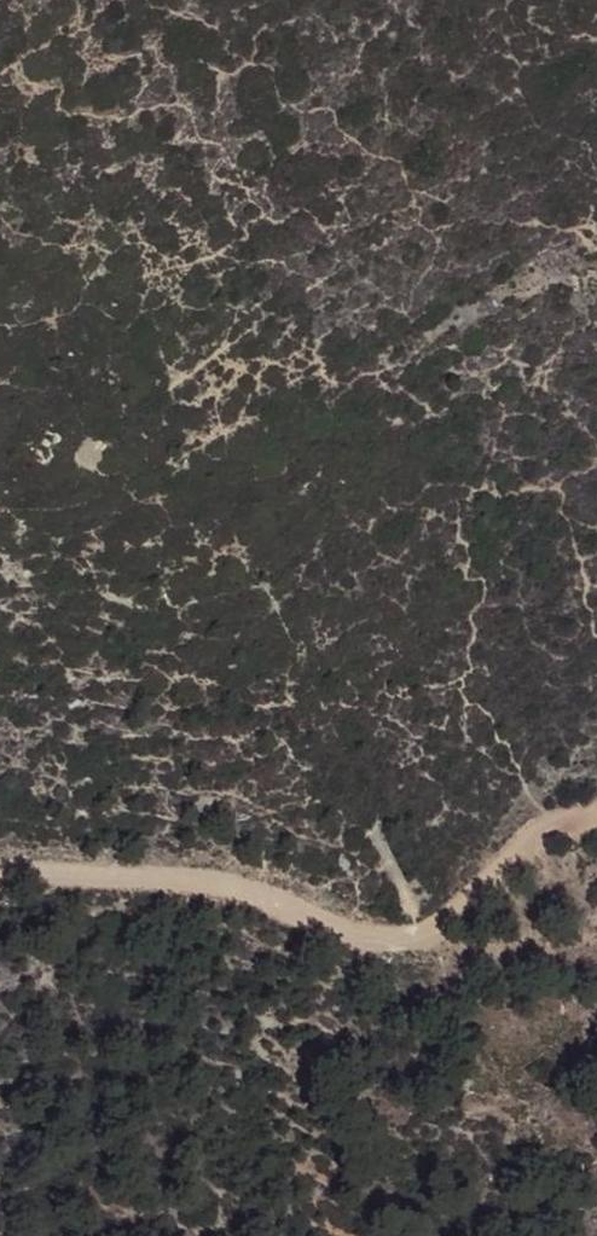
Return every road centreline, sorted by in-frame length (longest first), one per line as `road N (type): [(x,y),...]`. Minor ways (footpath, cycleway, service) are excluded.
road 1 (track): [(0,866),(216,881),(360,938),(405,936),(441,921),(550,826),(596,810)]

